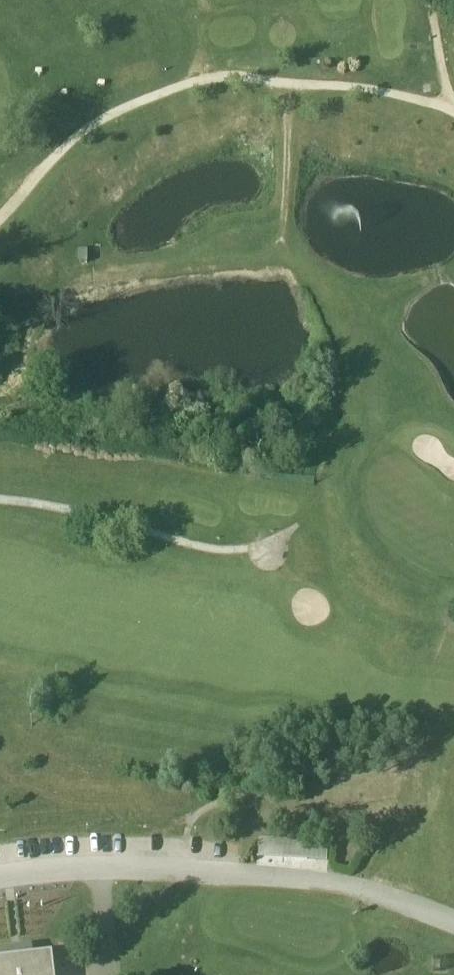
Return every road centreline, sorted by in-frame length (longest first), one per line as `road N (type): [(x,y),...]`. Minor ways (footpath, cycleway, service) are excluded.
road 1 (track): [(261,882),(354,893),(453,921)]

